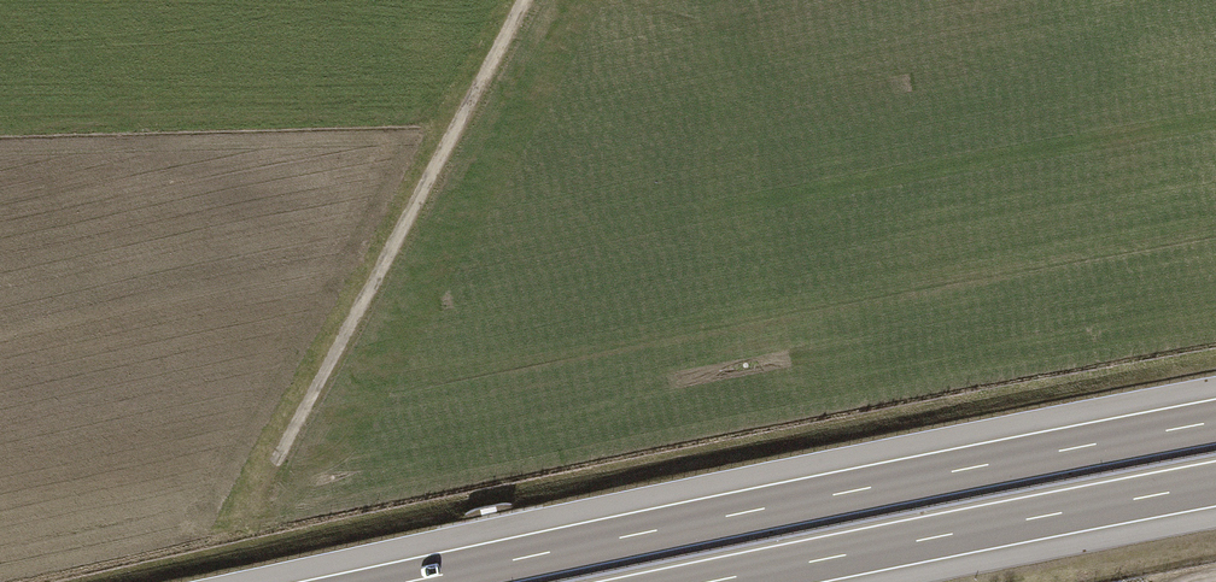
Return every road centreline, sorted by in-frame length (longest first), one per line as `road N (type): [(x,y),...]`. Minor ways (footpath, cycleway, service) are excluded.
road 1 (motorway): [(1215,422),(413,581)]
road 2 (track): [(526,0),(273,477)]
road 3 (motorway): [(713,581),(1215,484)]

